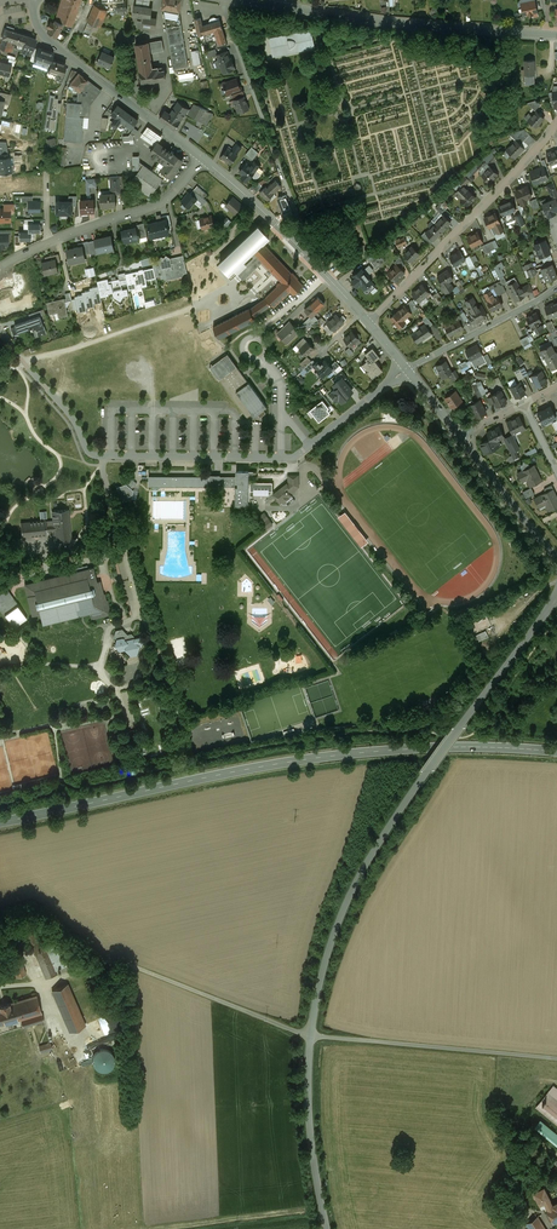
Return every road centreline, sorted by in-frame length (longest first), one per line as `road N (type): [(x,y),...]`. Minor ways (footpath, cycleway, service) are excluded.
road 1 (secondary): [(556,751),(333,756),(0,823)]
road 2 (unclassified): [(425,771),(354,884),(309,1033)]
road 3 (tertiary): [(283,7),(556,35)]
road 4 (residential): [(556,123),(370,323)]
road 5 (unclassified): [(309,1033),(556,1058)]
road 6 (tertiary): [(34,2),(43,35),(203,159)]
road 7 (residential): [(556,599),(425,771)]
road 8 (unclassified): [(309,1033),(310,1126),(326,1228)]
road 9 (residential): [(203,159),(157,204),(47,243)]
road 10 (residential): [(281,457),(103,456)]
road 11 (residential): [(556,287),(406,369)]
road 12 (residential): [(103,456),(86,449),(74,419),(0,332)]
road 13 (tertiary): [(460,437),(556,557)]
road 14 (residential): [(222,0),(262,123)]
road 15 (residential): [(406,369),(309,446)]

